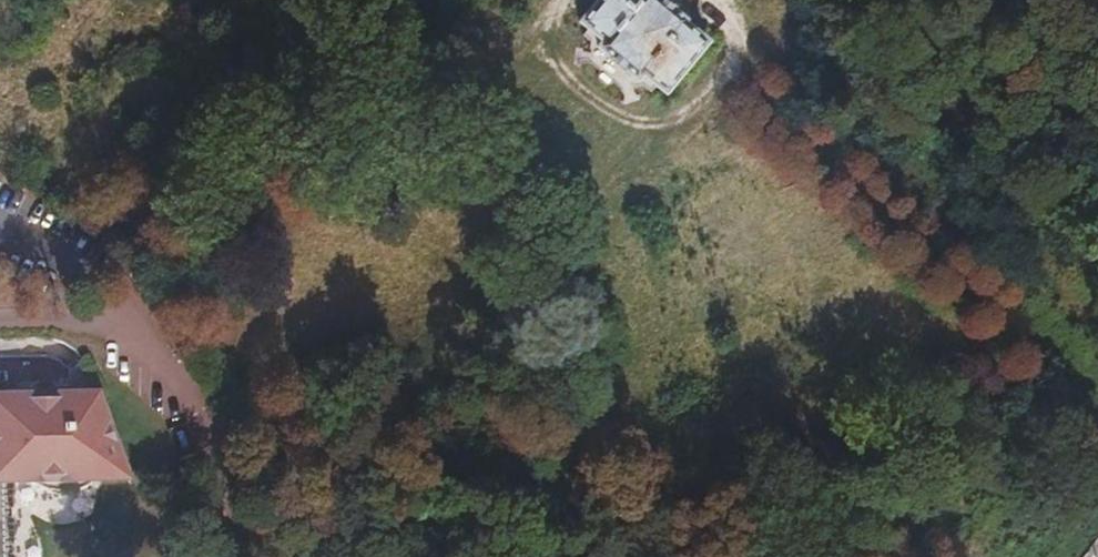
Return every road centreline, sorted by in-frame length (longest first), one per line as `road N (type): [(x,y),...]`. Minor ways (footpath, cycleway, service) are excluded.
road 1 (track): [(540,0),(496,50),(424,92),(280,139),(150,210)]
road 2 (track): [(719,97),(1067,378)]

